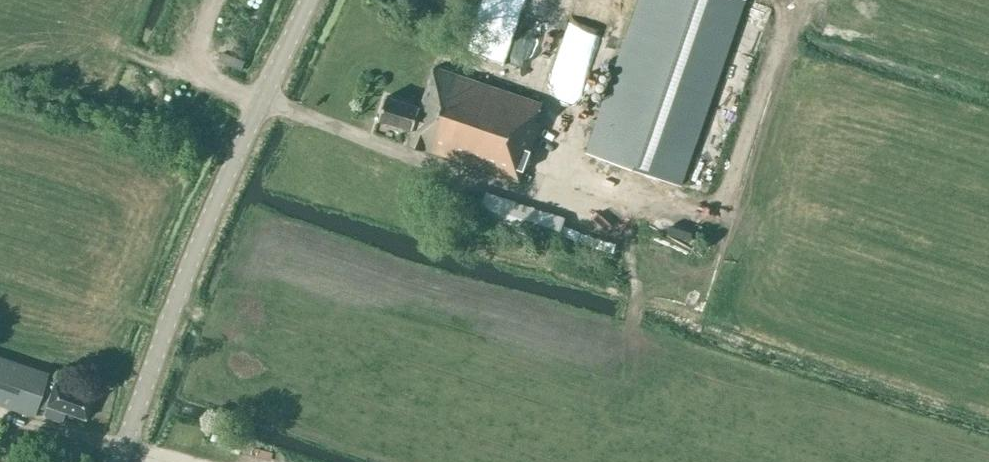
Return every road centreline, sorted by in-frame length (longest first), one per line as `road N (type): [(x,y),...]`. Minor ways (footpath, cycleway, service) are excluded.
road 1 (tertiary): [(119,461),(215,216),(314,0)]

